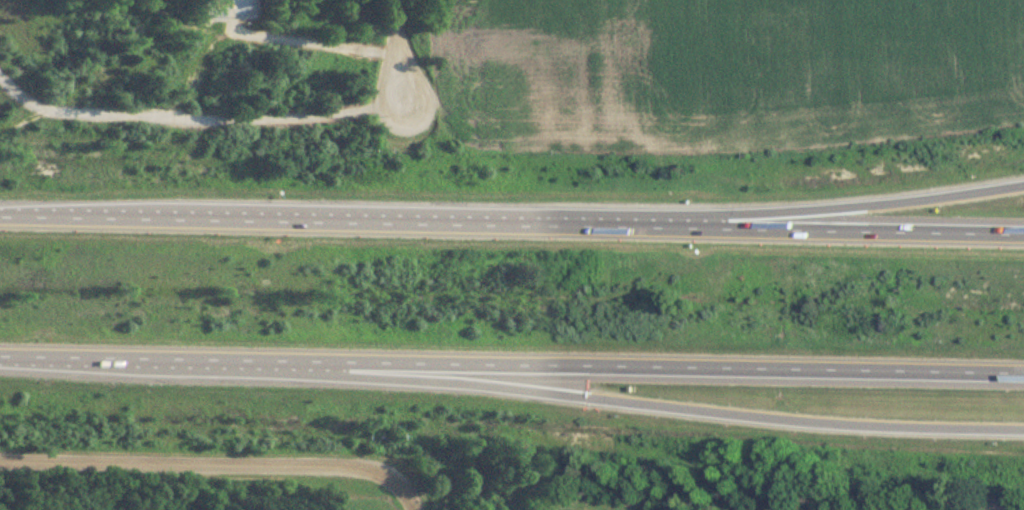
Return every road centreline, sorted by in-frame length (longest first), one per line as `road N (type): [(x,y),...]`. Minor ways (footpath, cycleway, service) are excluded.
road 1 (motorway): [(1023,226),(718,214),(0,209)]
road 2 (motorway): [(0,357),(1023,374)]
road 3 (motorway): [(385,364),(764,416),(1023,428)]
road 4 (residential): [(0,461),(362,467),(388,476),(407,500)]
road 5 (motorway): [(1023,182),(867,207),(718,214)]

